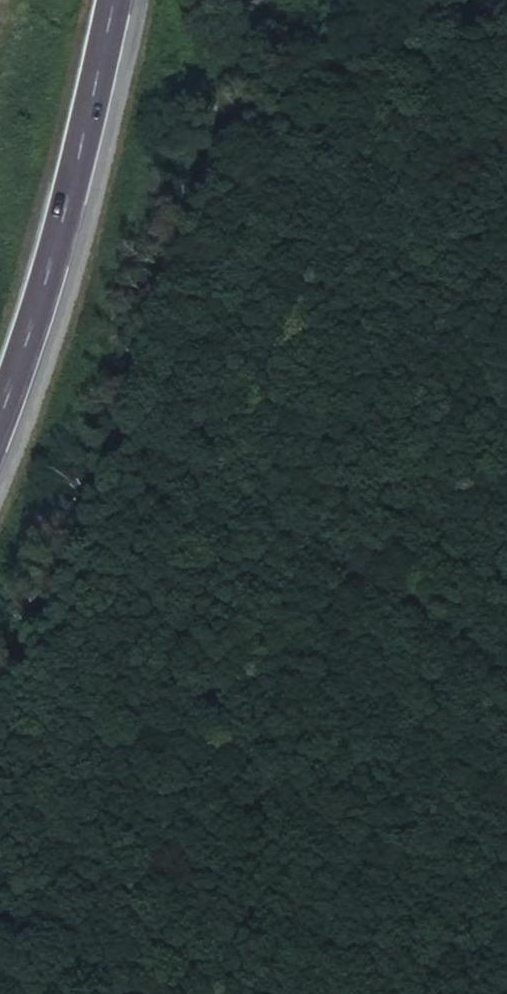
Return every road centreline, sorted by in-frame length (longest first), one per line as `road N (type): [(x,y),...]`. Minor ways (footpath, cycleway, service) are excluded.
road 1 (trunk): [(0,377),(27,302),(102,0)]

